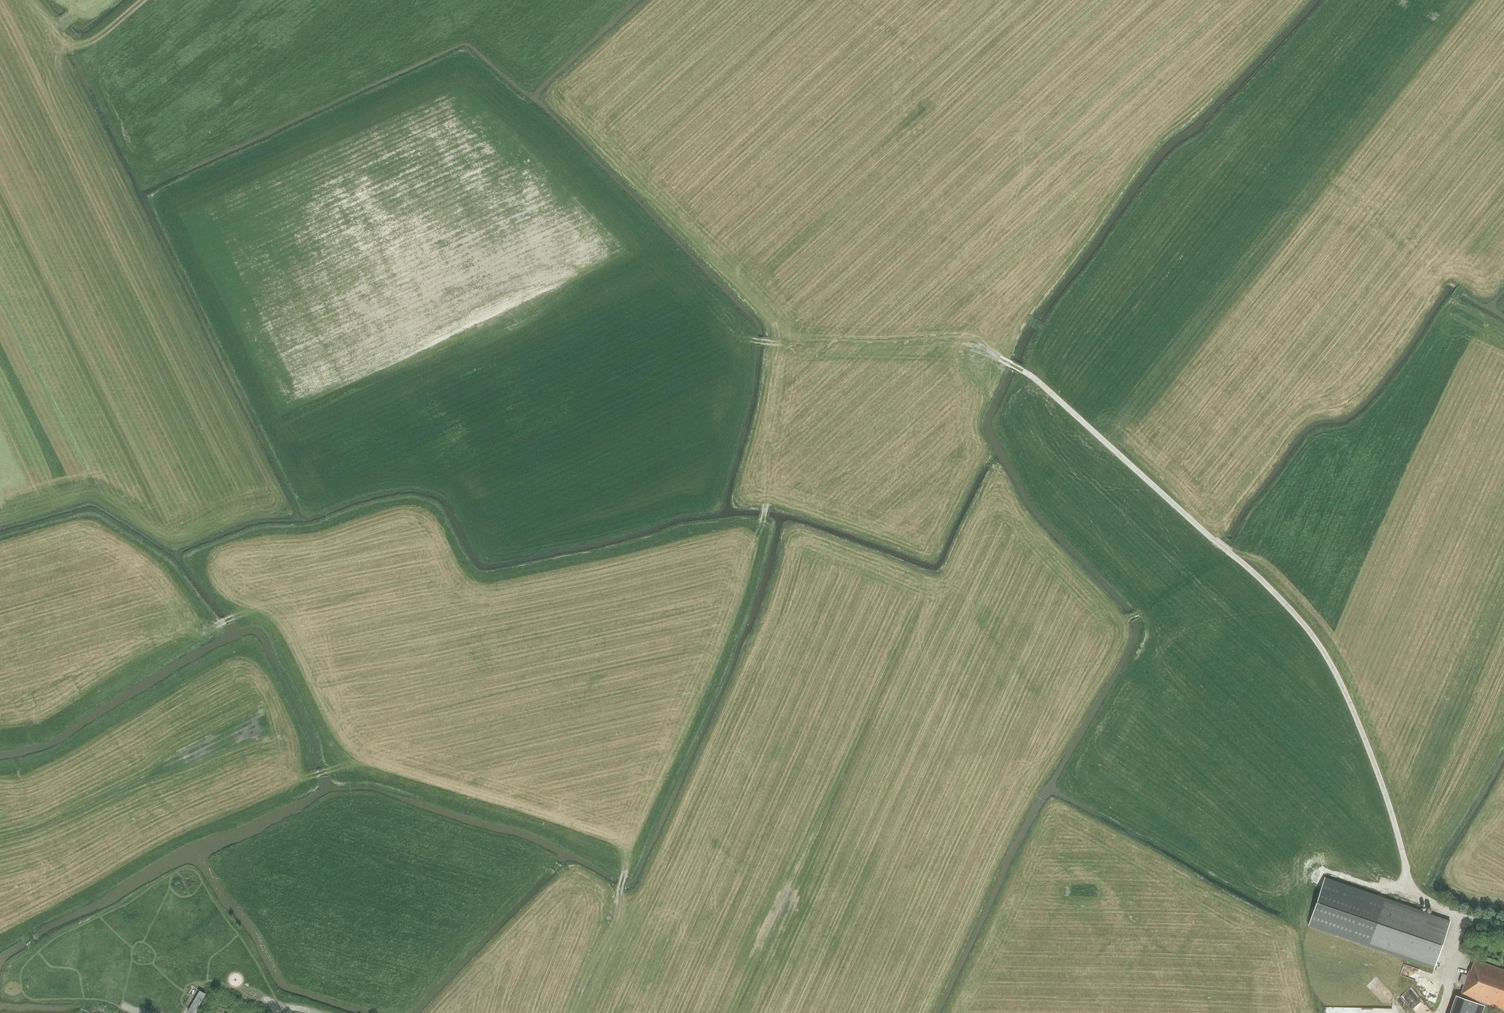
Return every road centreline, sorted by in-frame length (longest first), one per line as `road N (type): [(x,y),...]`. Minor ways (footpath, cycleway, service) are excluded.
road 1 (track): [(1503,925),(1461,918),(1405,891),(1405,860),(1377,770),(1311,633),(1037,380),(977,345),(795,346),(742,338)]

